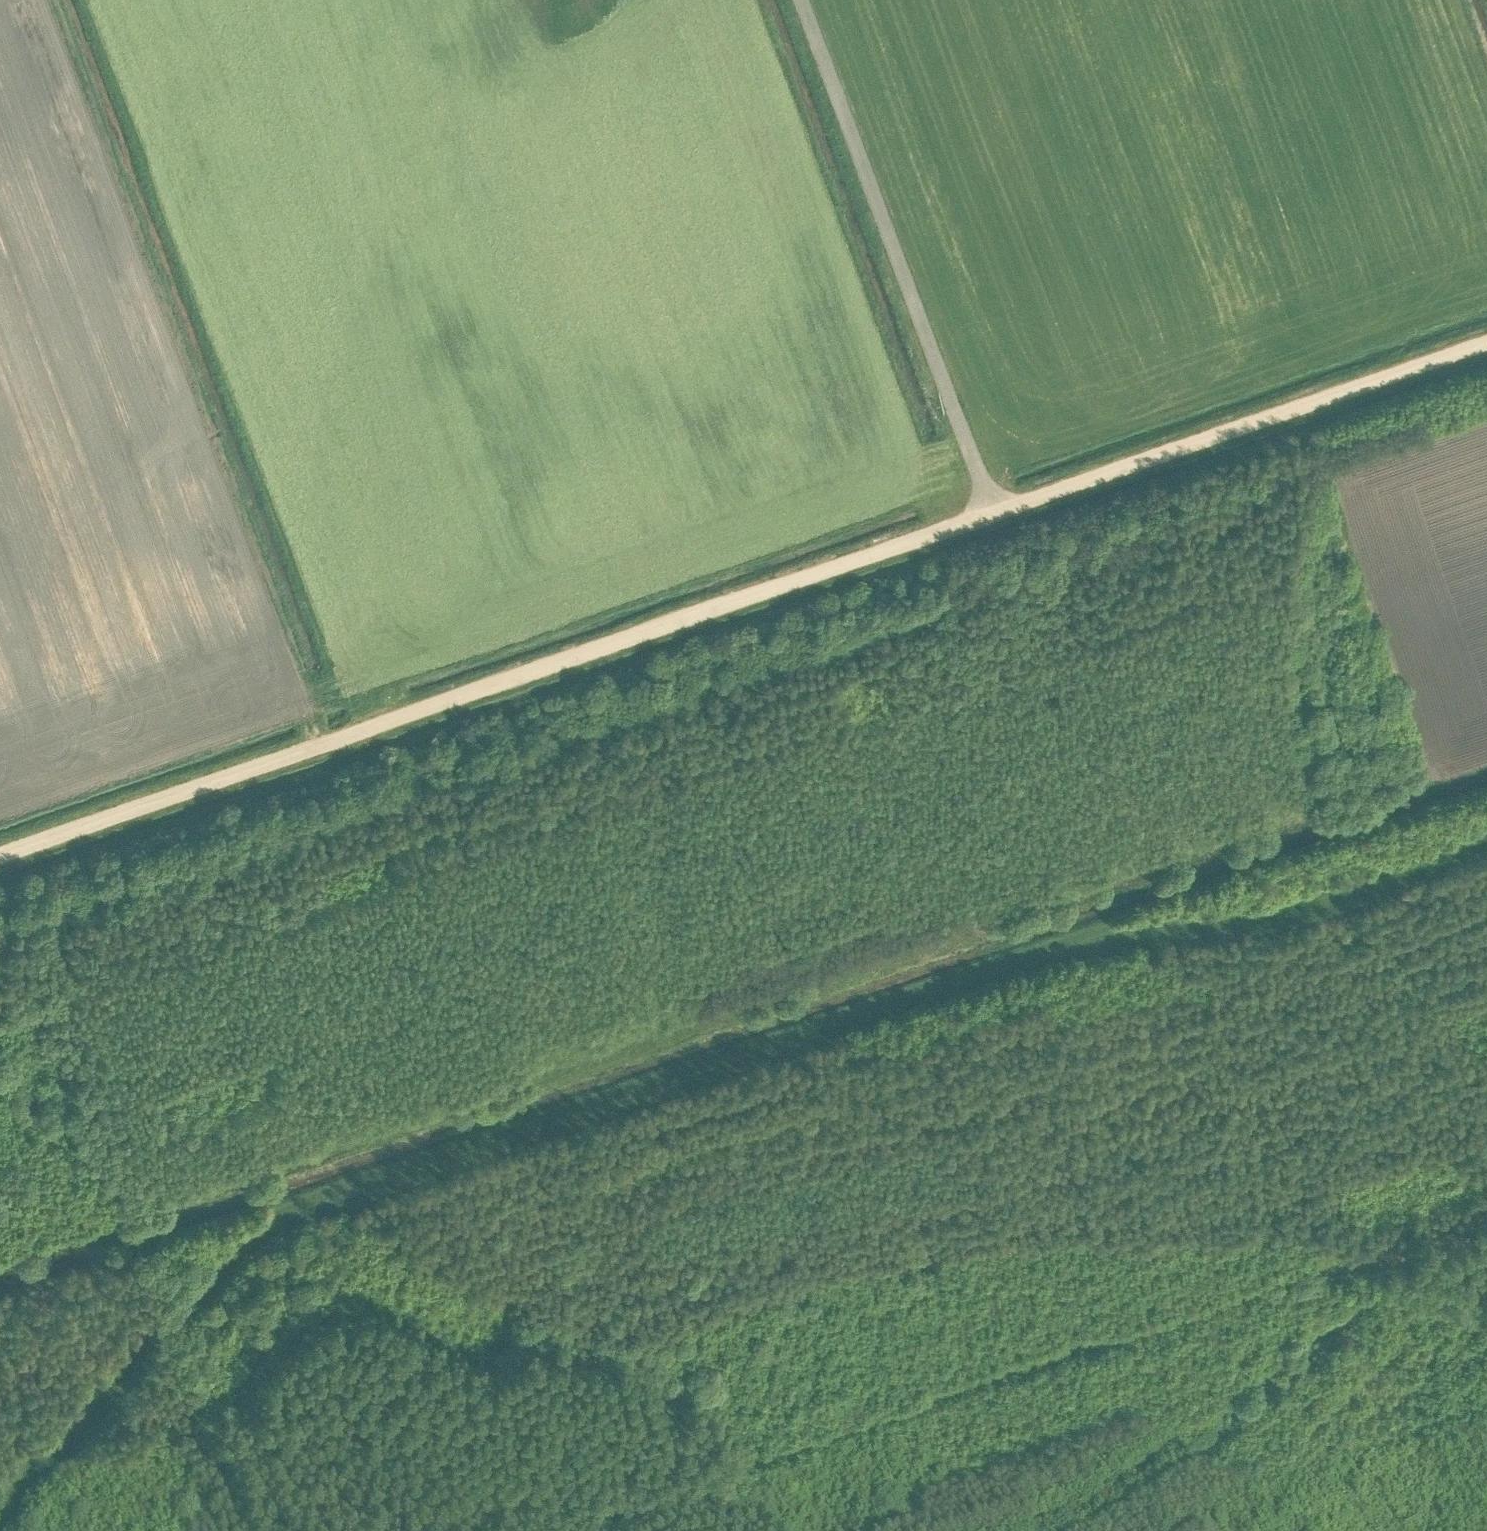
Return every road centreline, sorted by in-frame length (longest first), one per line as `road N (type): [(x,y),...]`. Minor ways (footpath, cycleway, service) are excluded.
road 1 (track): [(1486,341),(0,855)]

